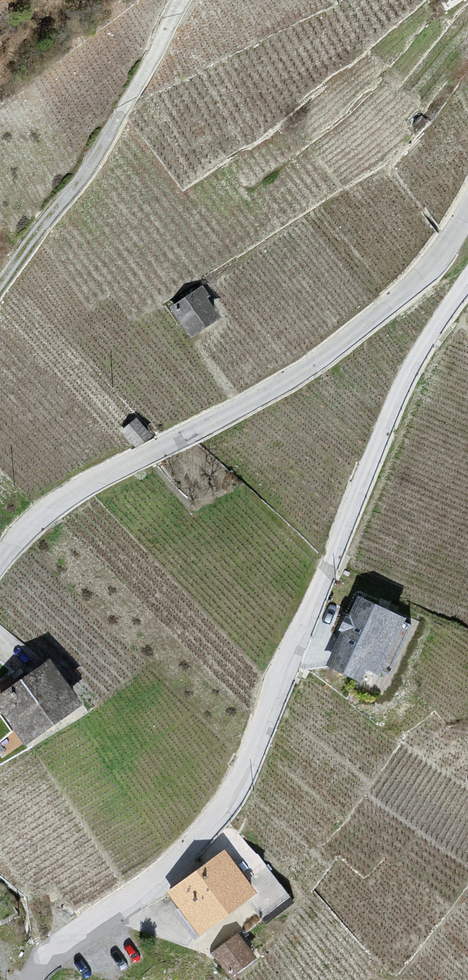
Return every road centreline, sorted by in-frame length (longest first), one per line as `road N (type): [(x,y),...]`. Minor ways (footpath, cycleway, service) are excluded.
road 1 (unclassified): [(35,979),(49,957),(145,888),(226,815),(405,373),(467,280)]
road 2 (unclassified): [(467,212),(419,280),(300,377),(128,466),(29,532),(0,565)]
road 3 (track): [(0,287),(114,130),(174,0)]

